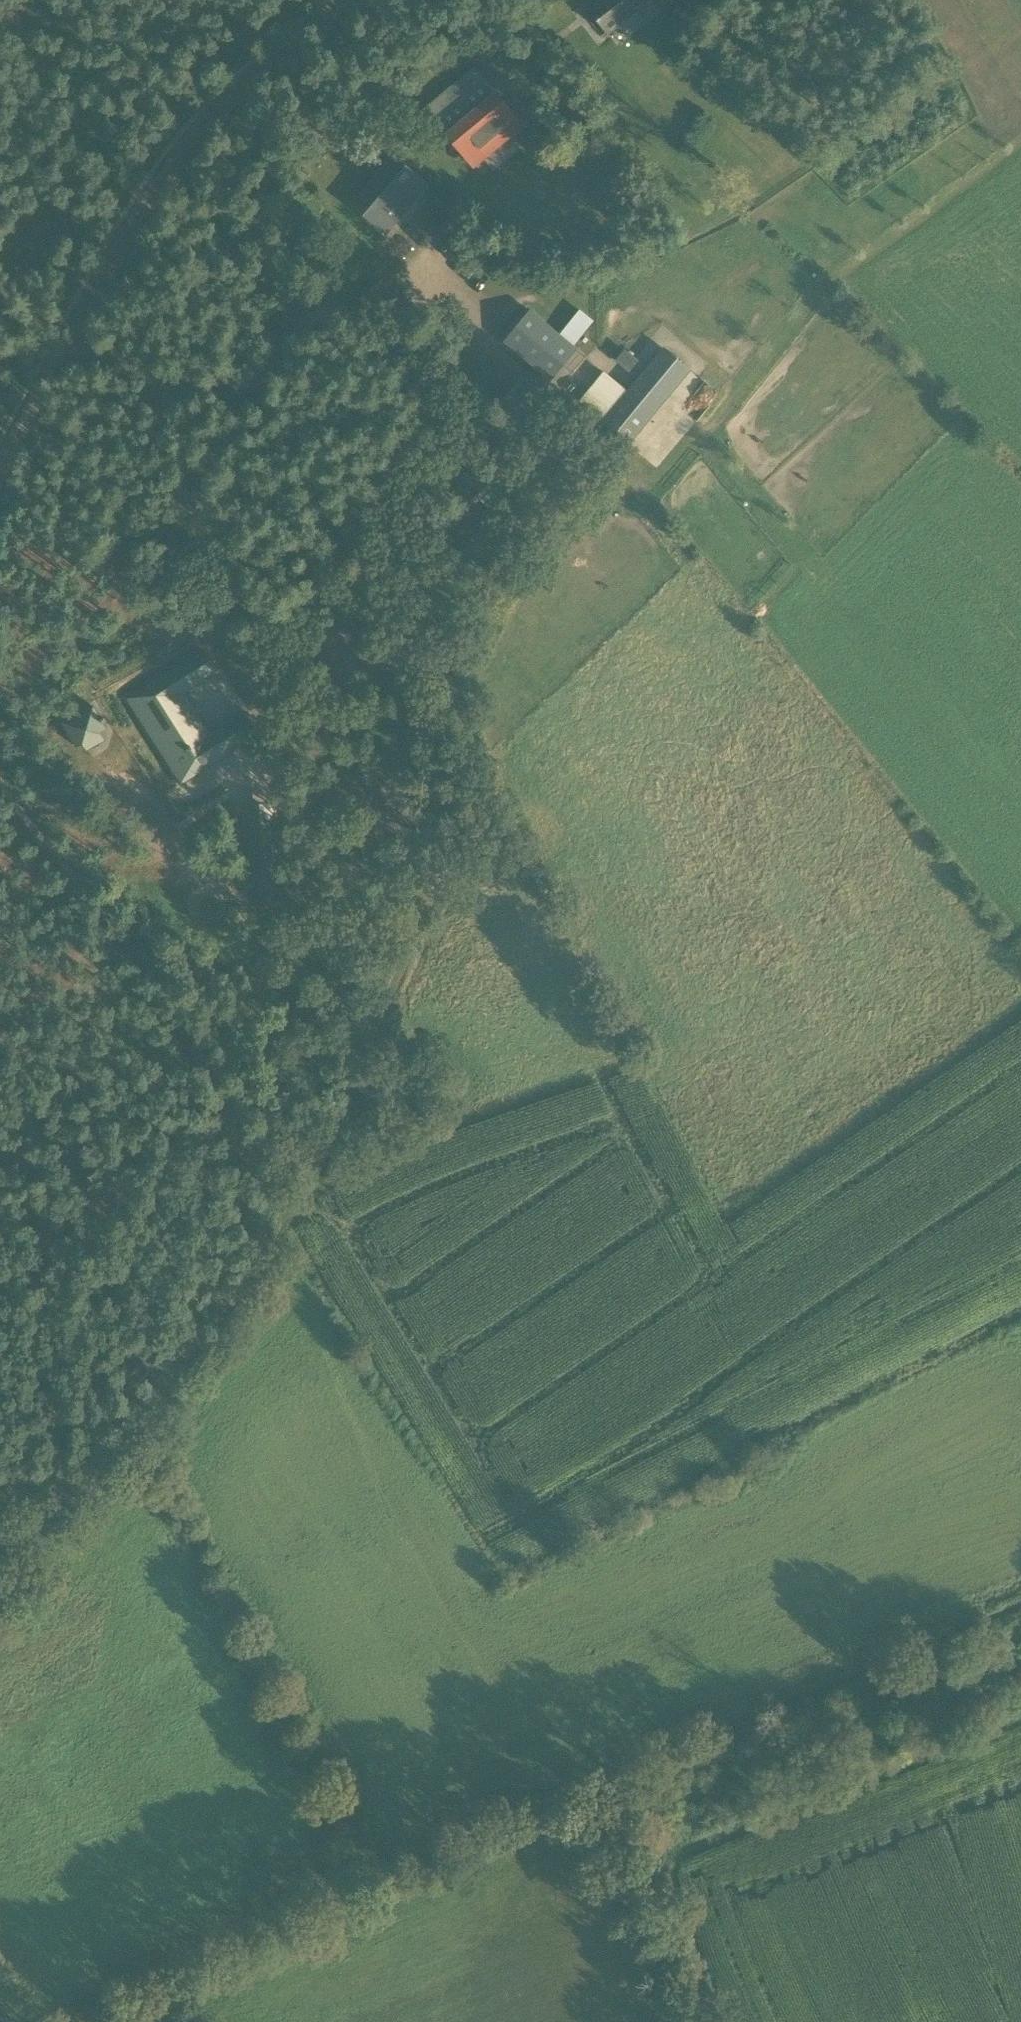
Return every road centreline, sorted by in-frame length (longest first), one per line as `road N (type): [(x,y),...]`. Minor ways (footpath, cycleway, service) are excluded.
road 1 (track): [(73,330),(451,661),(477,788),(314,1170),(277,1209)]
road 2 (track): [(277,1209),(146,964),(0,794)]
road 3 (track): [(0,1563),(46,1533),(162,1401),(266,1266),(277,1209)]
road 4 (track): [(353,0),(201,126),(151,189)]
road 5 (track): [(73,330),(151,189)]
road 6 (track): [(0,464),(73,330)]

